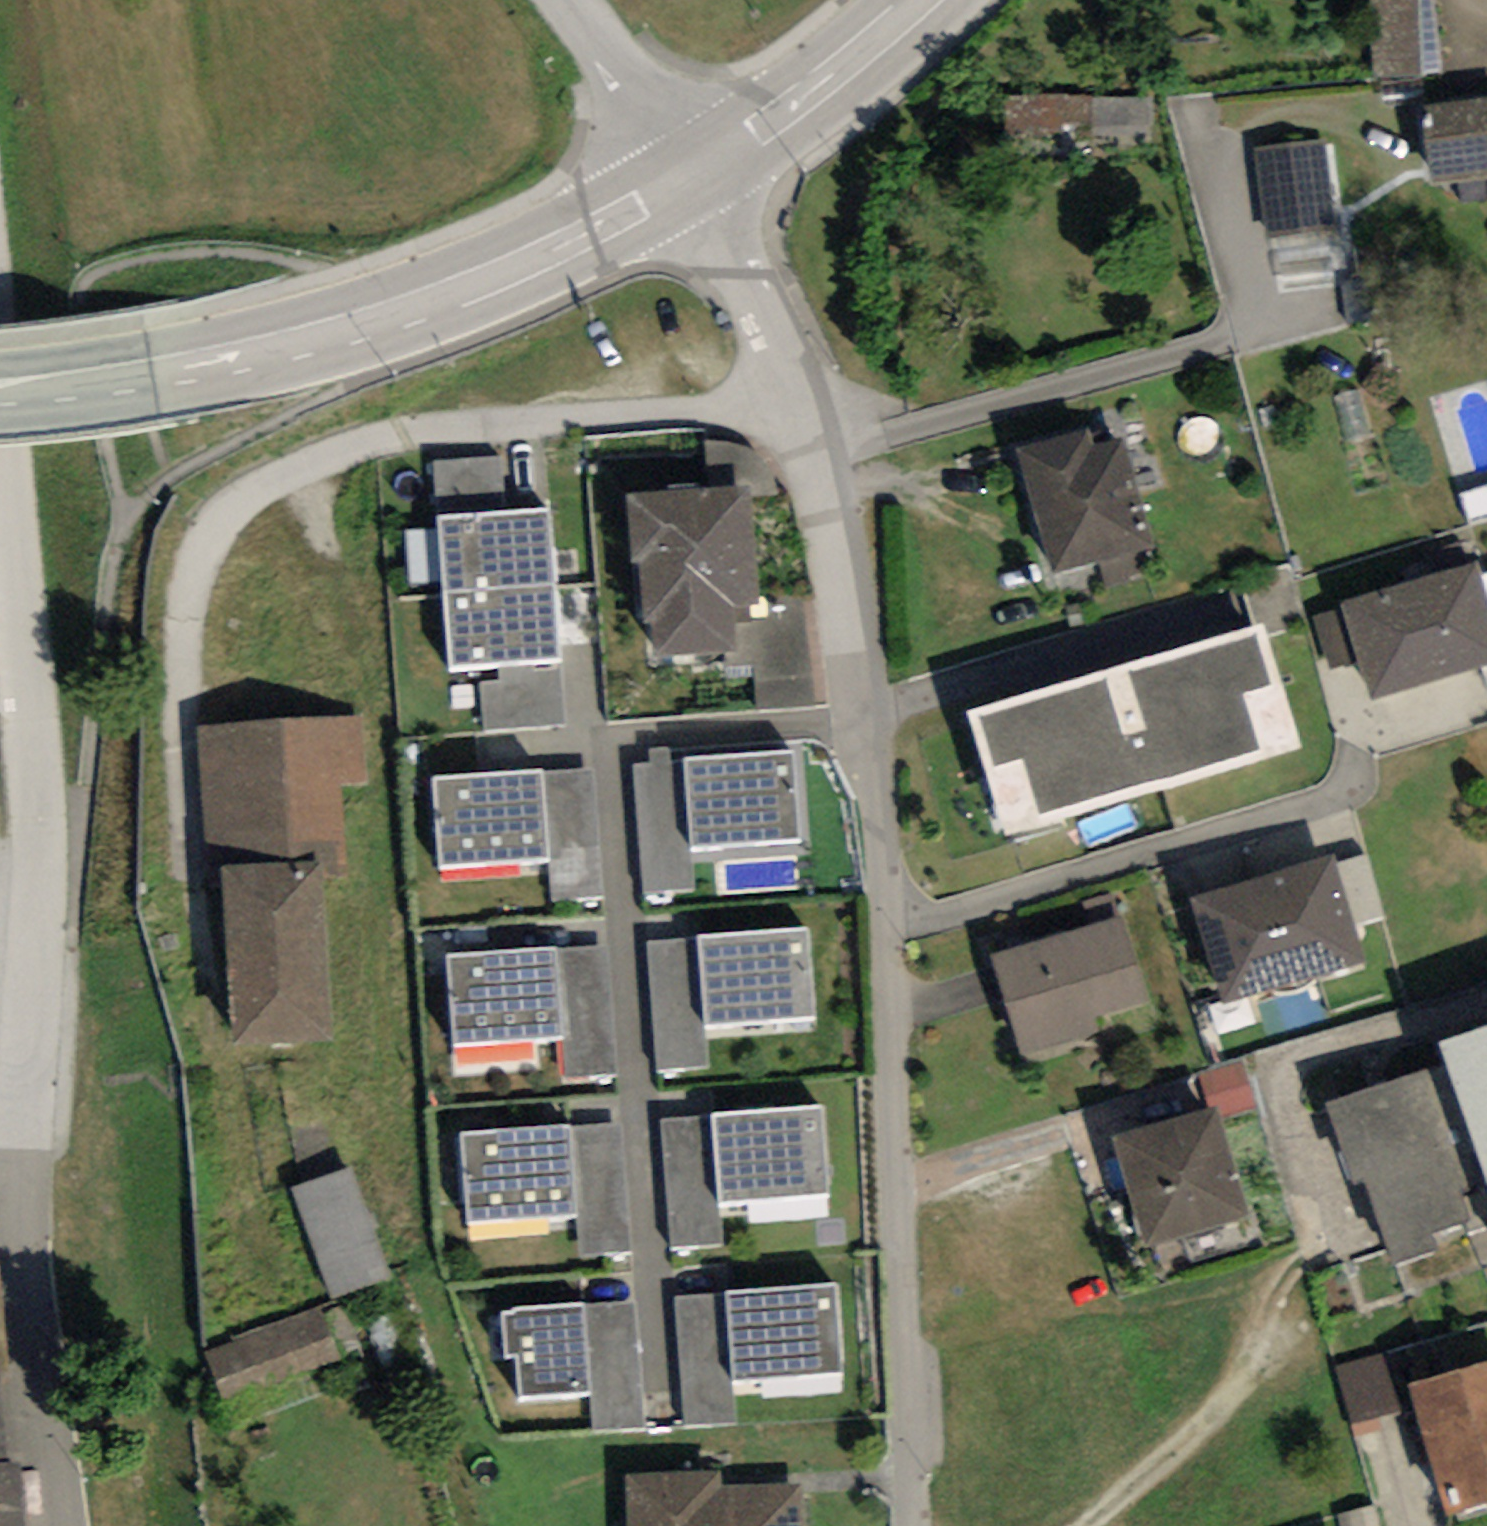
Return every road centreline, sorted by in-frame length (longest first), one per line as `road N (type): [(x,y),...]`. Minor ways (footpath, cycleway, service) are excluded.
road 1 (residential): [(910,1525),(882,925),(851,630),(818,456),(704,170)]
road 2 (unclassified): [(0,522),(29,831),(10,1063),(55,1525)]
road 3 (tertiary): [(0,385),(244,351),(398,311),(569,239),(704,170)]
road 4 (track): [(1089,1525),(1278,1338),(1320,1230),(1283,1067)]
road 5 (tertiary): [(919,0),(704,170)]
road 6 (unclassified): [(572,0),(704,170)]

